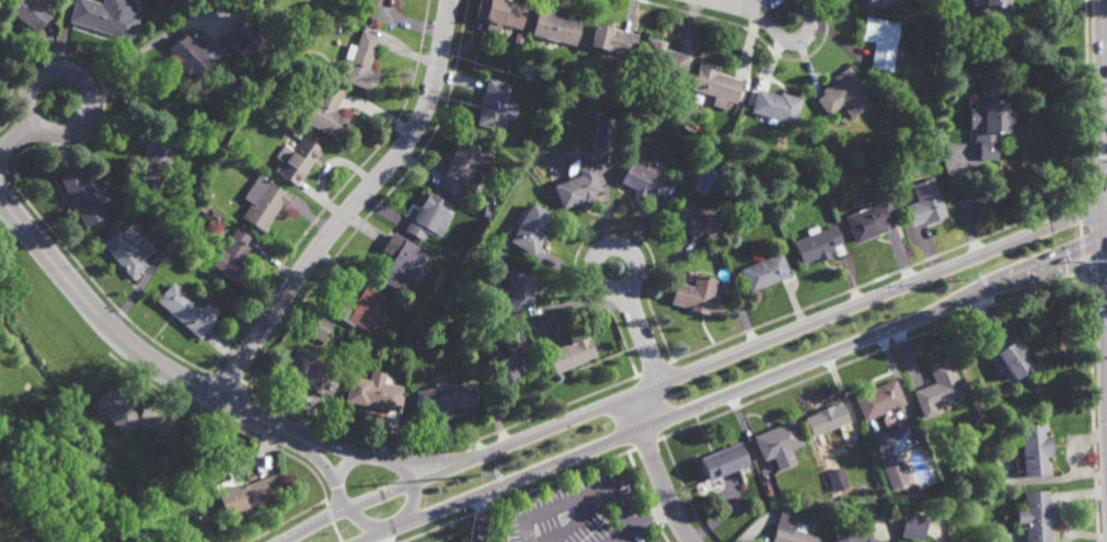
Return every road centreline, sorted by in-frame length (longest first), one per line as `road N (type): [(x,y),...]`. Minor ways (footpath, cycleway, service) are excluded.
road 1 (tertiary): [(1106,207),(414,483),(287,541)]
road 2 (tertiary): [(365,541),(1106,242)]
road 3 (residential): [(450,0),(419,128),(296,280),(219,399)]
road 4 (tertiary): [(0,196),(122,337),(245,412)]
road 5 (primary): [(1102,0),(1106,292)]
road 6 (tertiary): [(468,462),(361,454),(245,412)]
road 7 (residential): [(26,112),(41,128),(71,128),(90,103),(85,82),(69,68),(37,72),(25,90),(26,112)]
road 8 (tertiary): [(245,412),(320,460),(346,511),(389,532)]
road 9 (residential): [(627,397),(693,541)]
road 10 (residential): [(630,250),(637,278),(625,289),(604,288),(593,270),(597,256),(608,246),(630,250)]
road 11 (residential): [(625,289),(674,417)]

